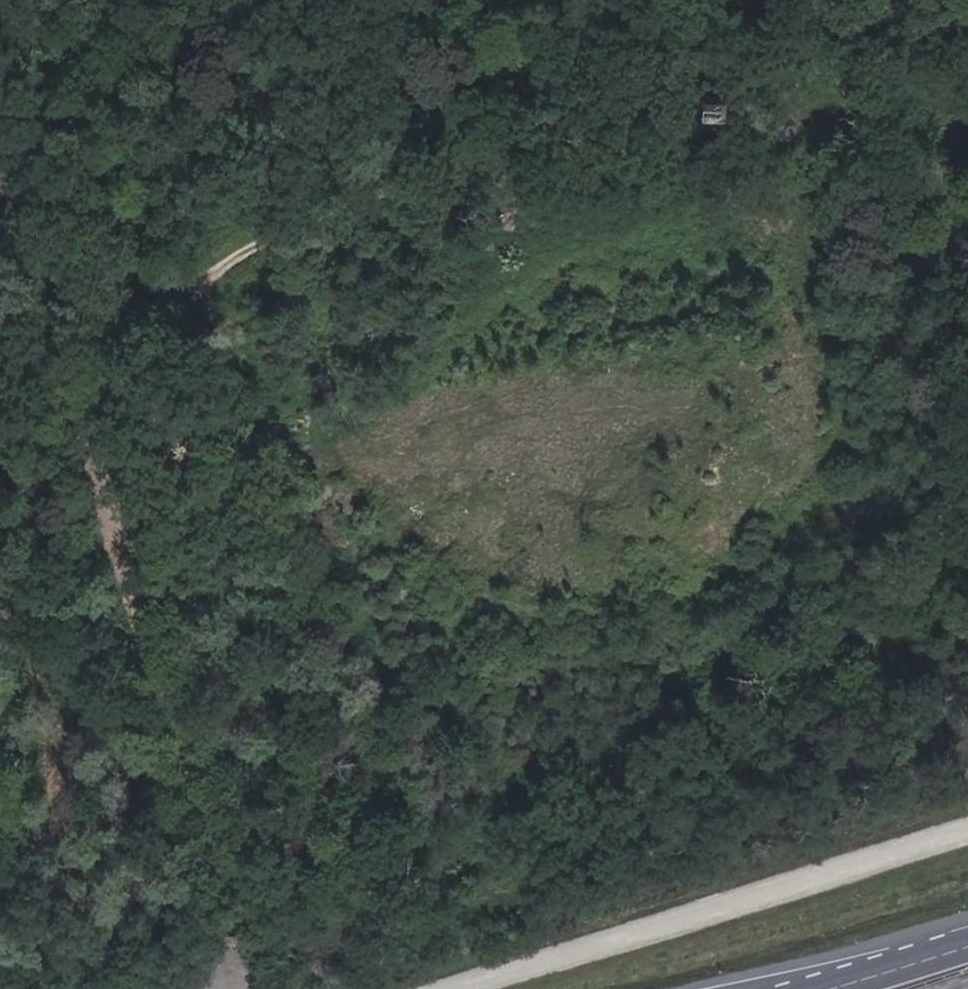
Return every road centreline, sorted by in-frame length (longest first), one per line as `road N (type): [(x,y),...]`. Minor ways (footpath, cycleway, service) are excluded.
road 1 (trunk): [(967,935),(727,988)]
road 2 (trunk): [(967,937),(794,988)]

